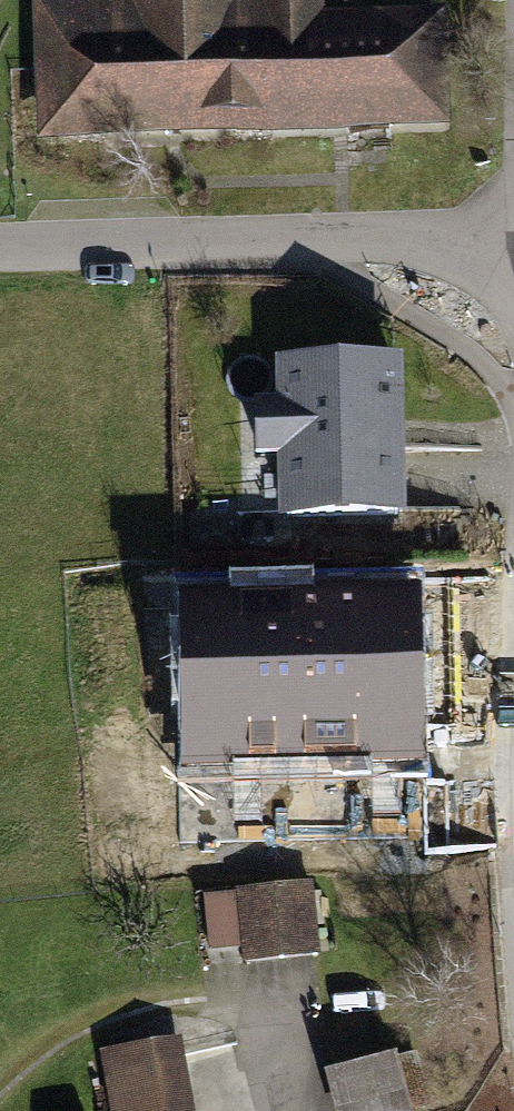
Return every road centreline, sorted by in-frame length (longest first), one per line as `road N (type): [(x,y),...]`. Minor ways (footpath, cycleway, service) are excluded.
road 1 (residential): [(0,252),(513,234)]

